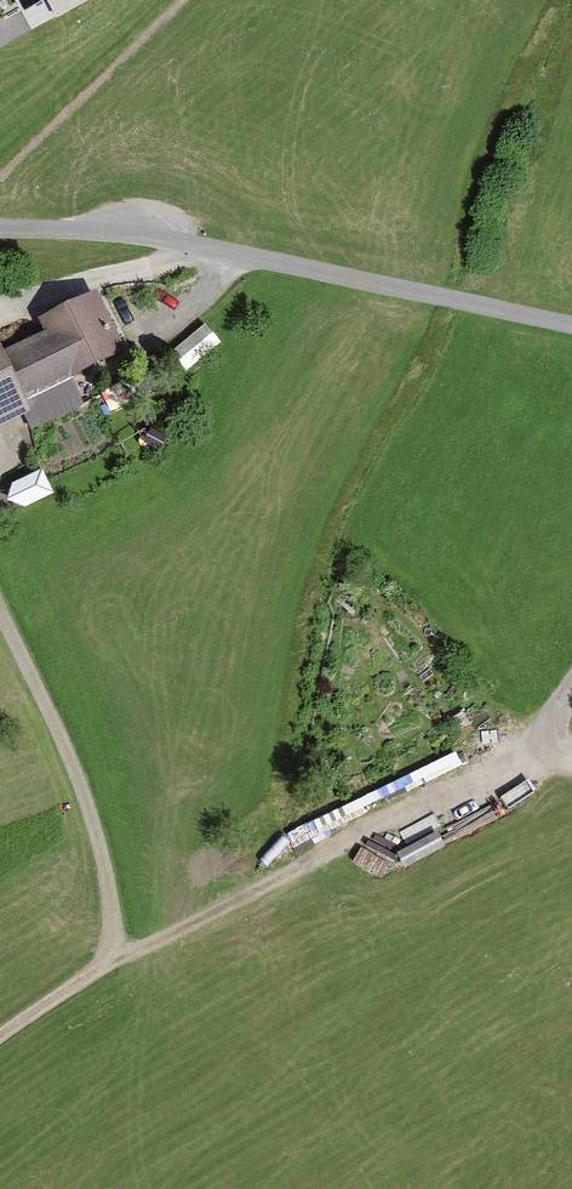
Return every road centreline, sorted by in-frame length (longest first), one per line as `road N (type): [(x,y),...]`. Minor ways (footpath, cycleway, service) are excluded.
road 1 (unclassified): [(0,227),(200,245),(571,325)]
road 2 (track): [(117,956),(91,814),(0,610)]
road 3 (track): [(312,861),(117,956),(0,1037)]
road 4 (track): [(0,304),(171,262),(200,245)]

